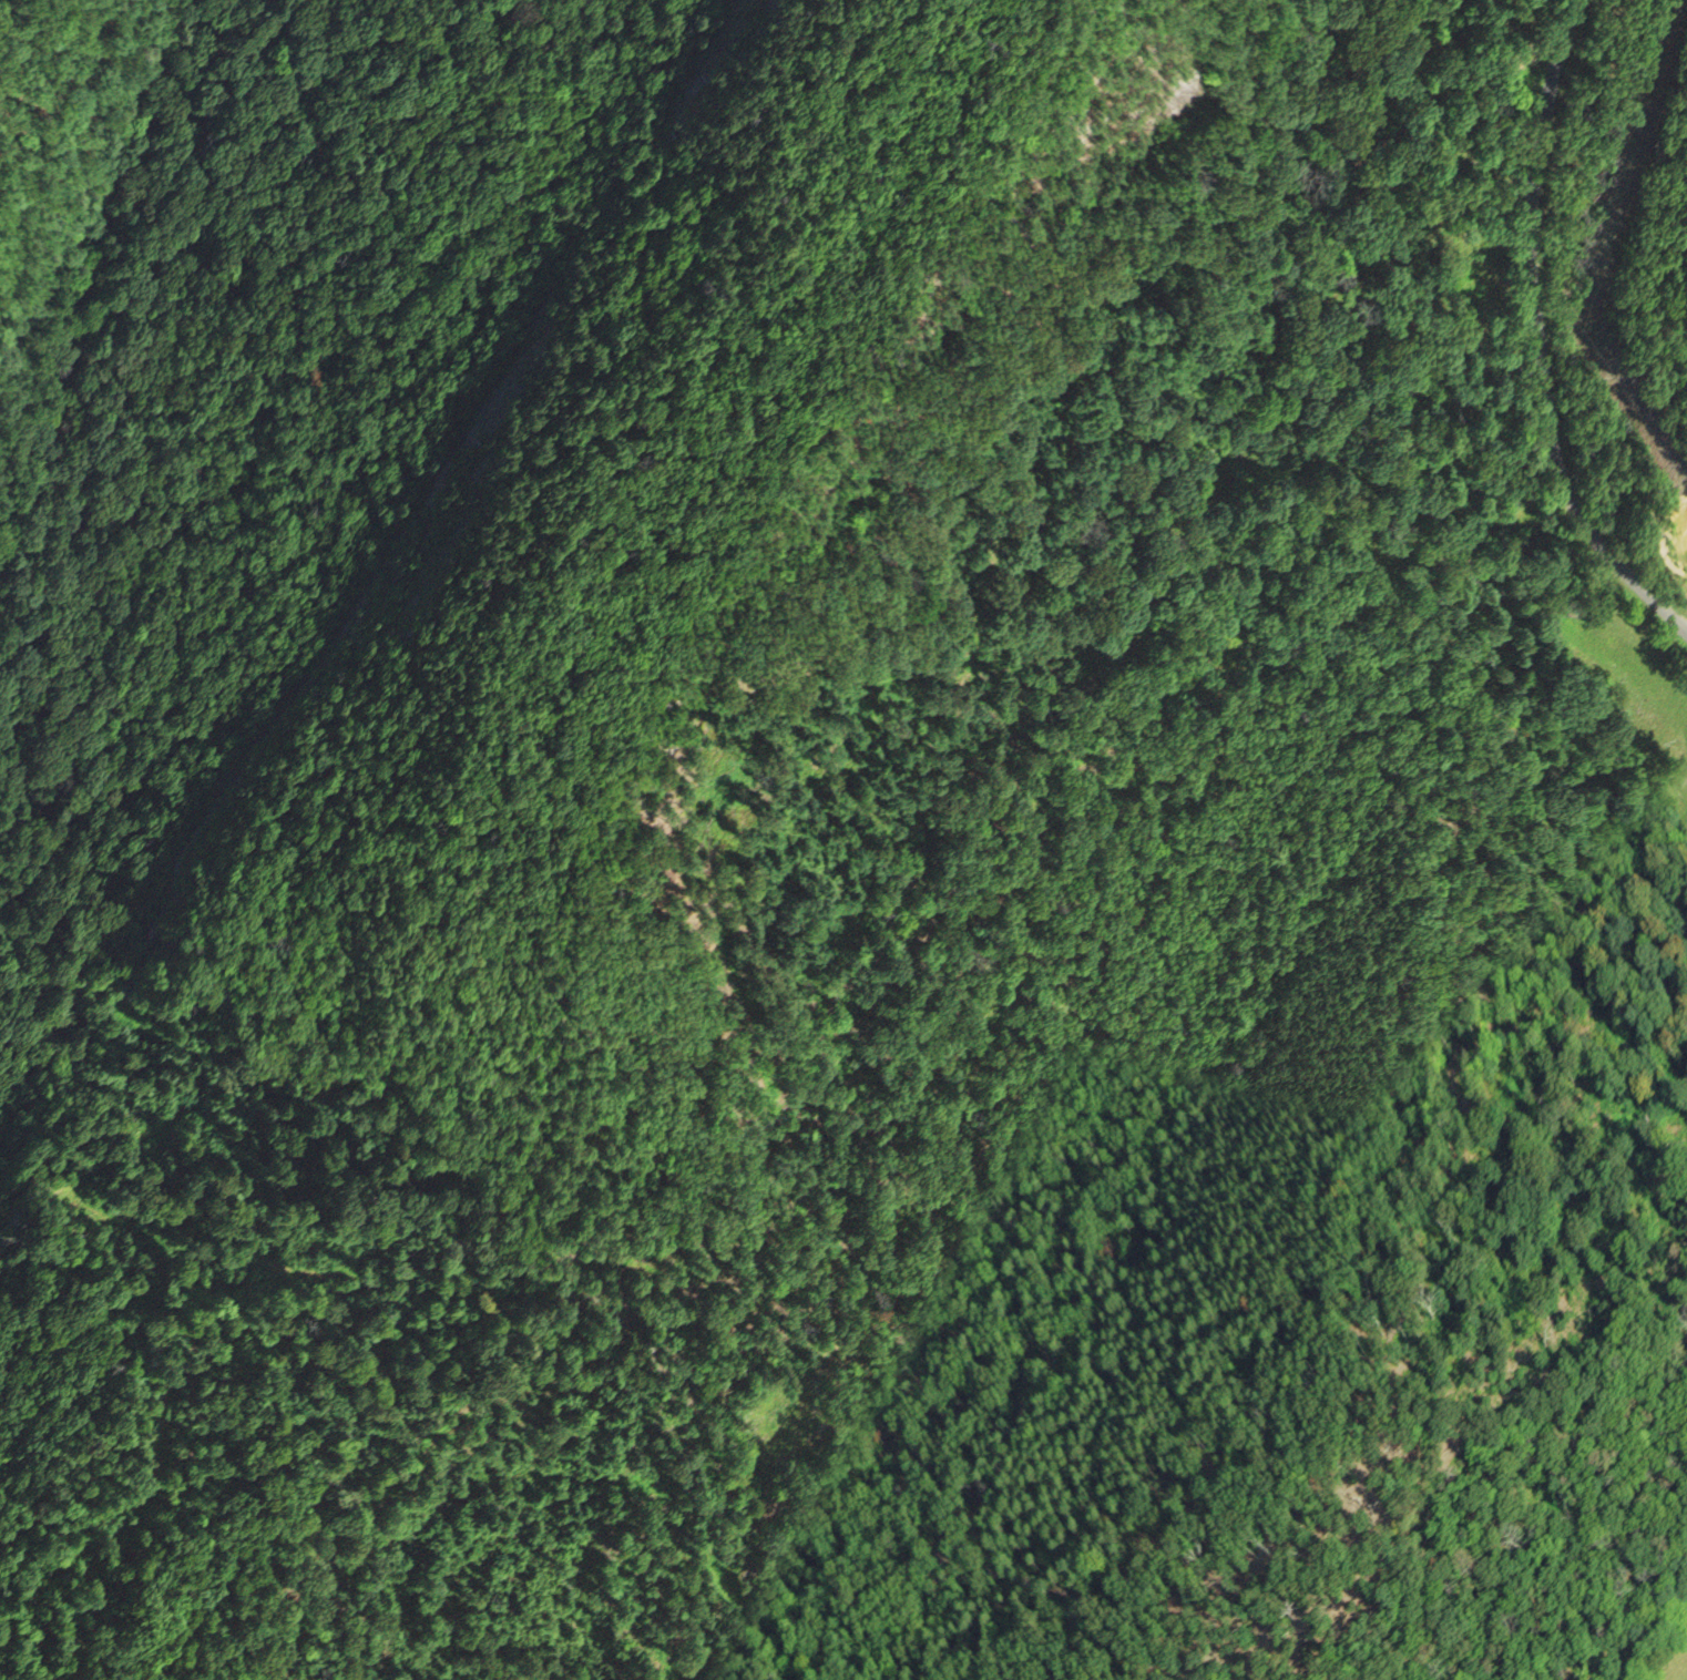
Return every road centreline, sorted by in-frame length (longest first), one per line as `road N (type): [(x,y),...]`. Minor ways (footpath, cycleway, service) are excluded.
road 1 (tertiary): [(1686,630),(1589,531),(1551,457),(1534,397),(1531,171),(1542,100),(1576,0)]

